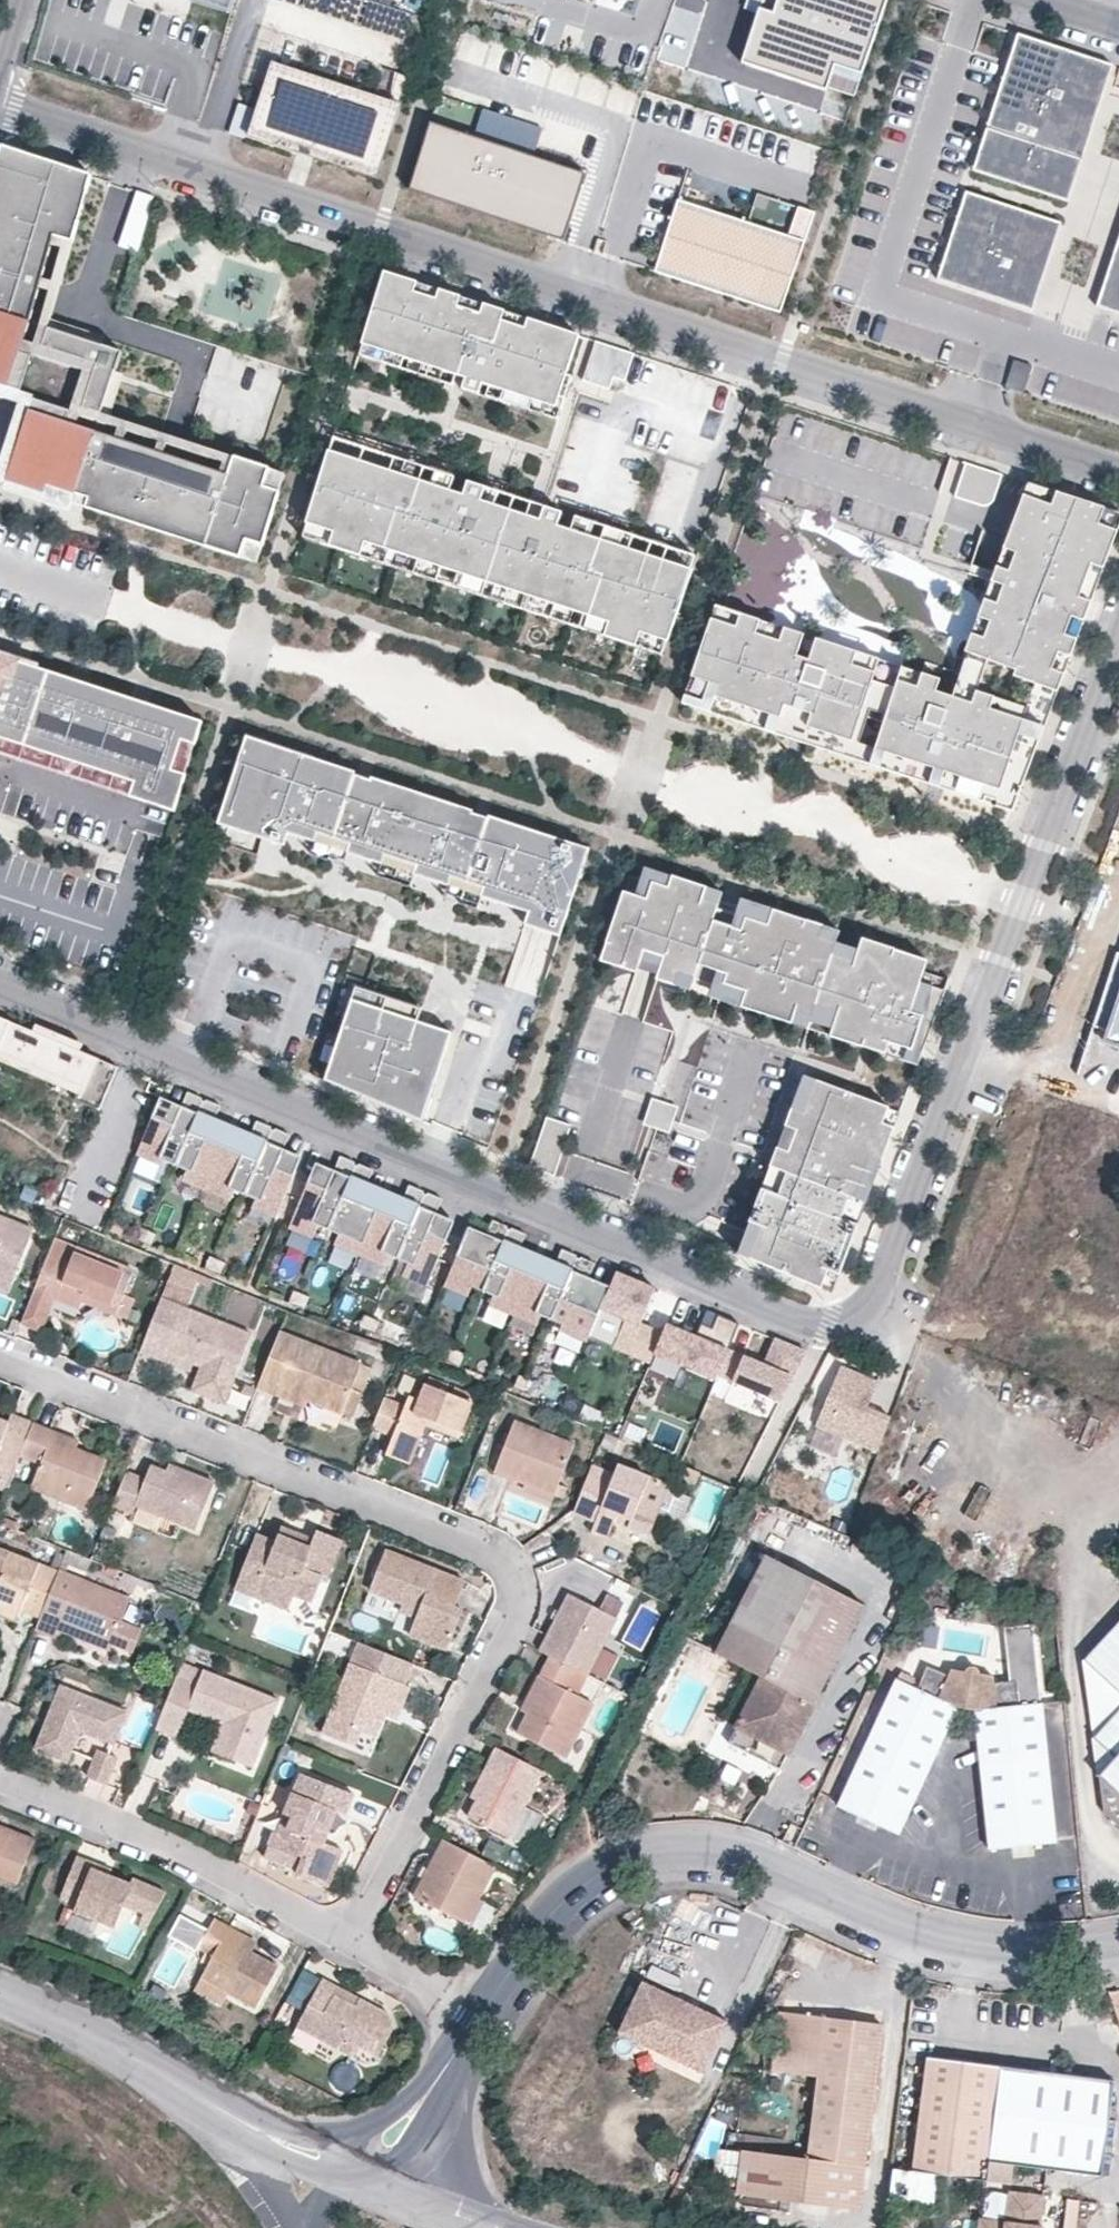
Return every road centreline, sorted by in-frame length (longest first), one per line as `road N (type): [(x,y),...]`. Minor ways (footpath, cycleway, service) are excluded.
road 1 (residential): [(0,110),(1118,473)]
road 2 (residential): [(0,1358),(484,1545),(517,1576),(513,1617),(345,1943)]
road 3 (residential): [(1118,1954),(1033,1959),(917,1939),(739,1860),(682,1852),(627,1863),(544,1919),(423,2100),(350,2172)]
road 4 (residential): [(0,986),(807,1324),(833,1331),(857,1321)]
road 5 (residential): [(1118,628),(884,1278),(857,1321)]
road 6 (residential): [(0,1784),(172,1850),(345,1943)]
road 7 (residential): [(238,2117),(126,2053),(0,2001)]
road 8 (track): [(139,1043),(79,1193)]
road 9 (residential): [(484,2227),(350,2172)]
road 10 (residential): [(238,2117),(300,2227)]
road 11 (residential): [(350,2172),(238,2117)]

